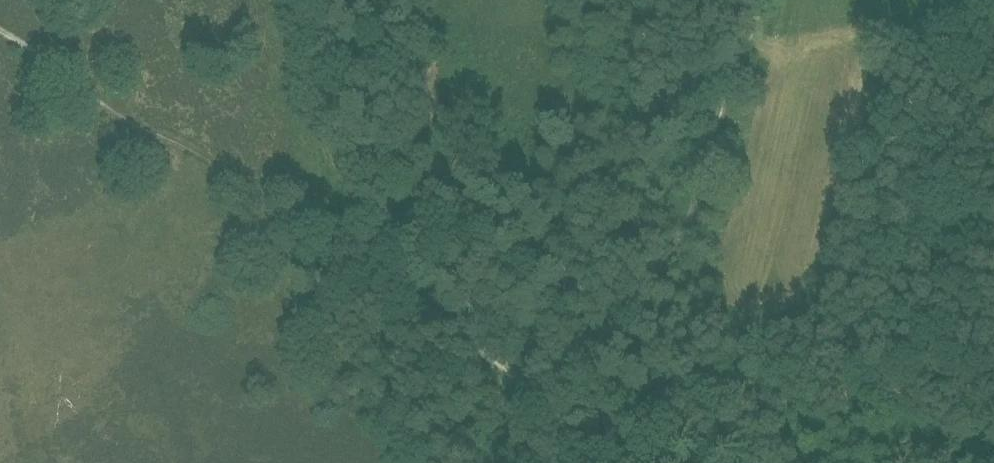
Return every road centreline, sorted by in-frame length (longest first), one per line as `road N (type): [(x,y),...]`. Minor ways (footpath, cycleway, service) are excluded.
road 1 (track): [(755,0),(677,264),(580,363),(541,391)]
road 2 (track): [(993,391),(588,402),(541,391)]
road 3 (track): [(270,0),(363,246)]
road 4 (track): [(541,391),(490,348),(431,316),(363,246)]

